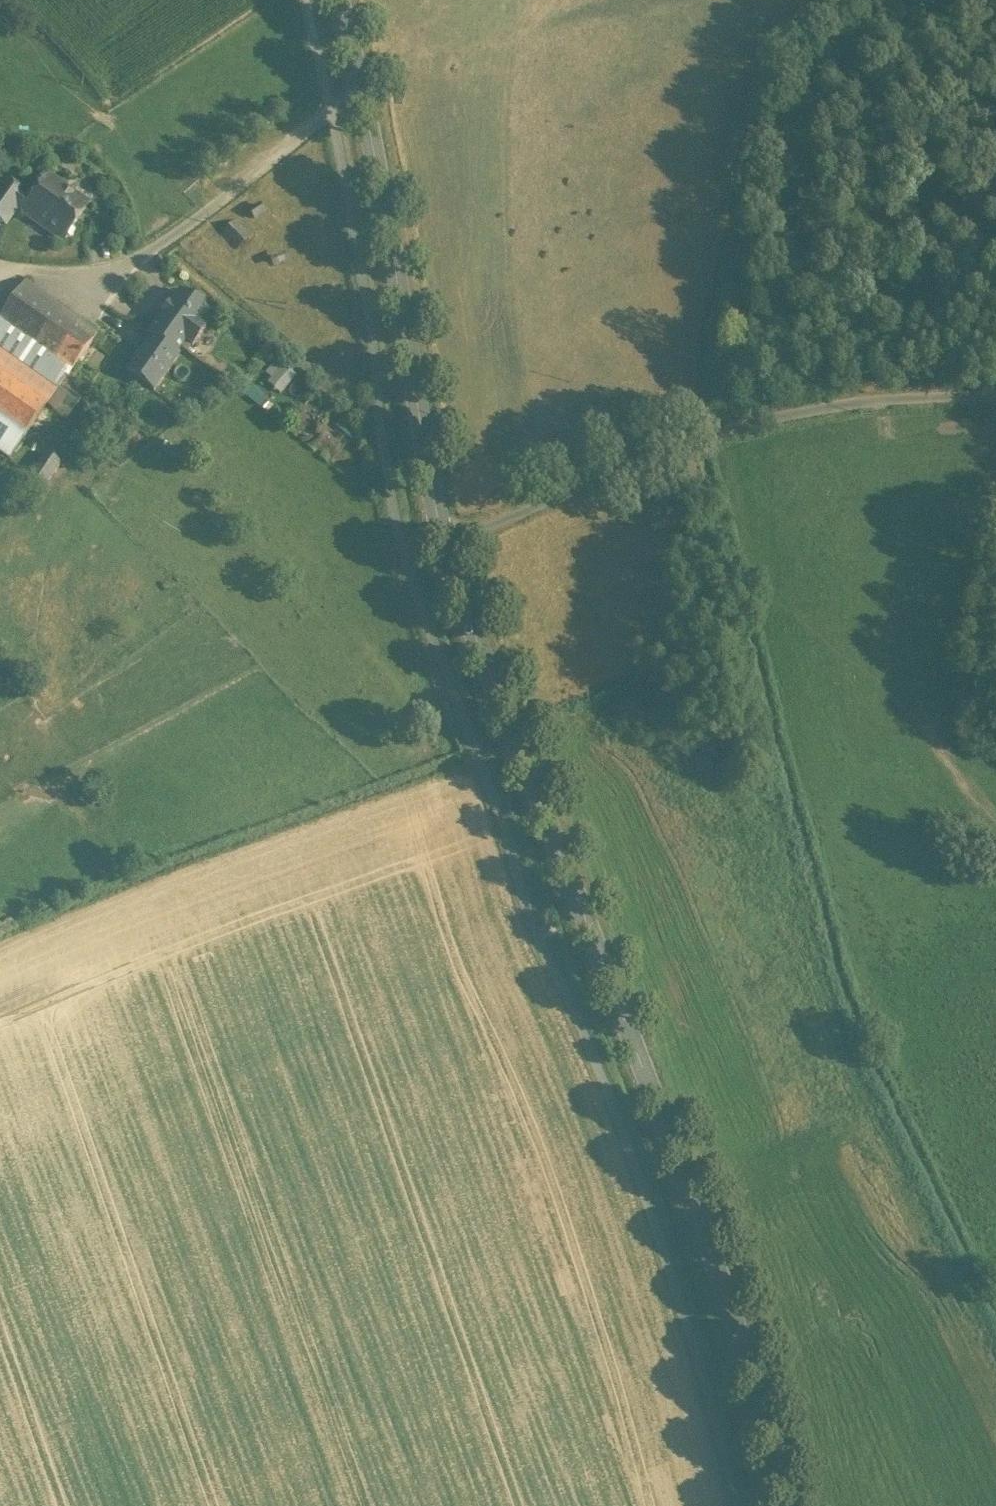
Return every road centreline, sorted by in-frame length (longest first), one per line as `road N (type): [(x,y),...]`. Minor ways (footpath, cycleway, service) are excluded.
road 1 (tertiary): [(756,1505),(680,1209),(452,610),(418,476),(368,179),(325,0)]

